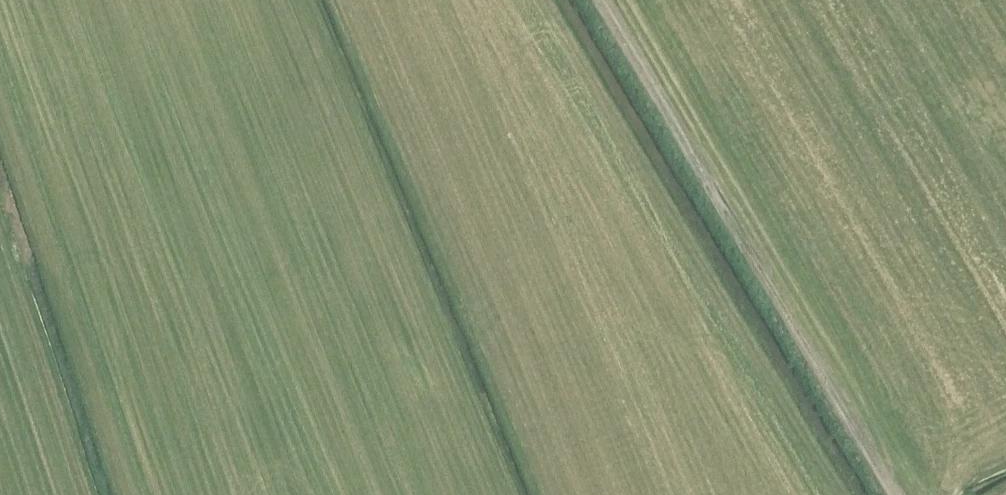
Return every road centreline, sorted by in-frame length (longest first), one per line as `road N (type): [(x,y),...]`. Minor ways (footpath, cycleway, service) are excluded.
road 1 (track): [(887,494),(593,0)]

